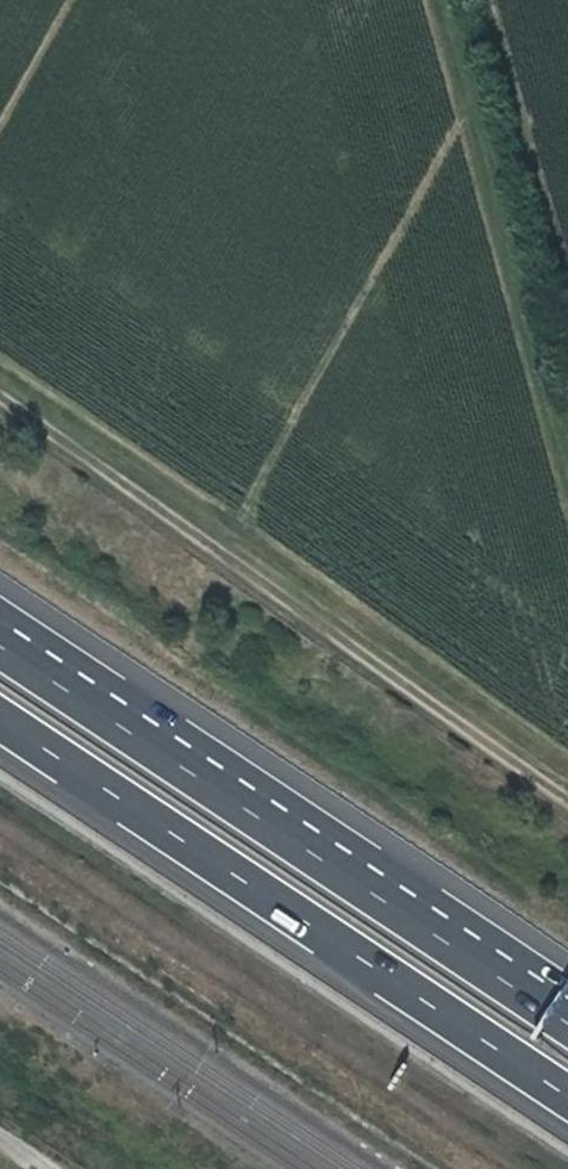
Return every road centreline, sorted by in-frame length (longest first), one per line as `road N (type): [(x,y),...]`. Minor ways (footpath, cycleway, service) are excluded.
road 1 (track): [(567,803),(0,396)]
road 2 (motorway): [(0,720),(567,1098)]
road 3 (motorway): [(567,1022),(0,645)]

